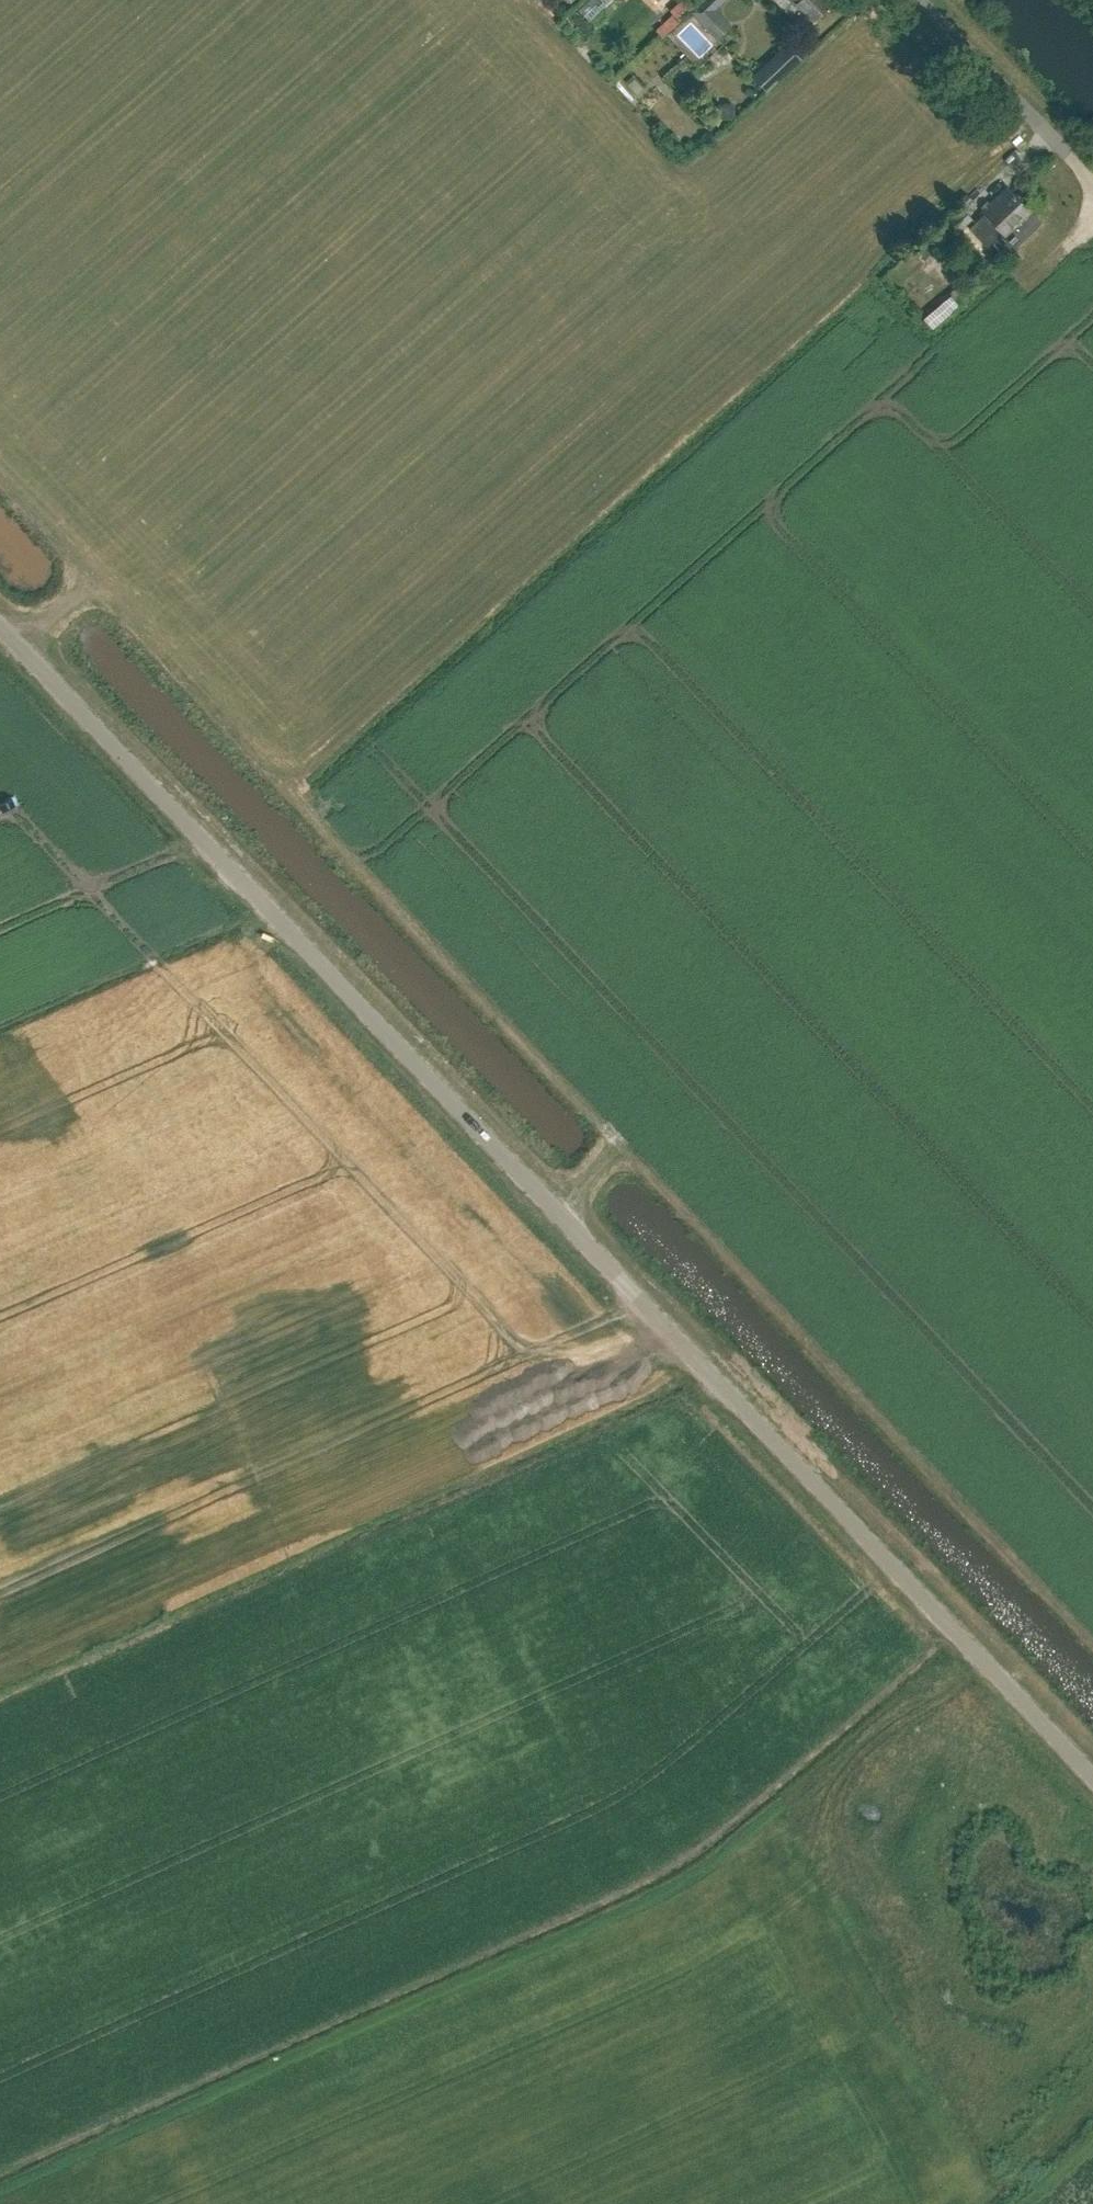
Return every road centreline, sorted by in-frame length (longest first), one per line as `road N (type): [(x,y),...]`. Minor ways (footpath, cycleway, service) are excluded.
road 1 (unclassified): [(1092,1775),(0,627)]
road 2 (unclassified): [(921,0),(1092,176)]

